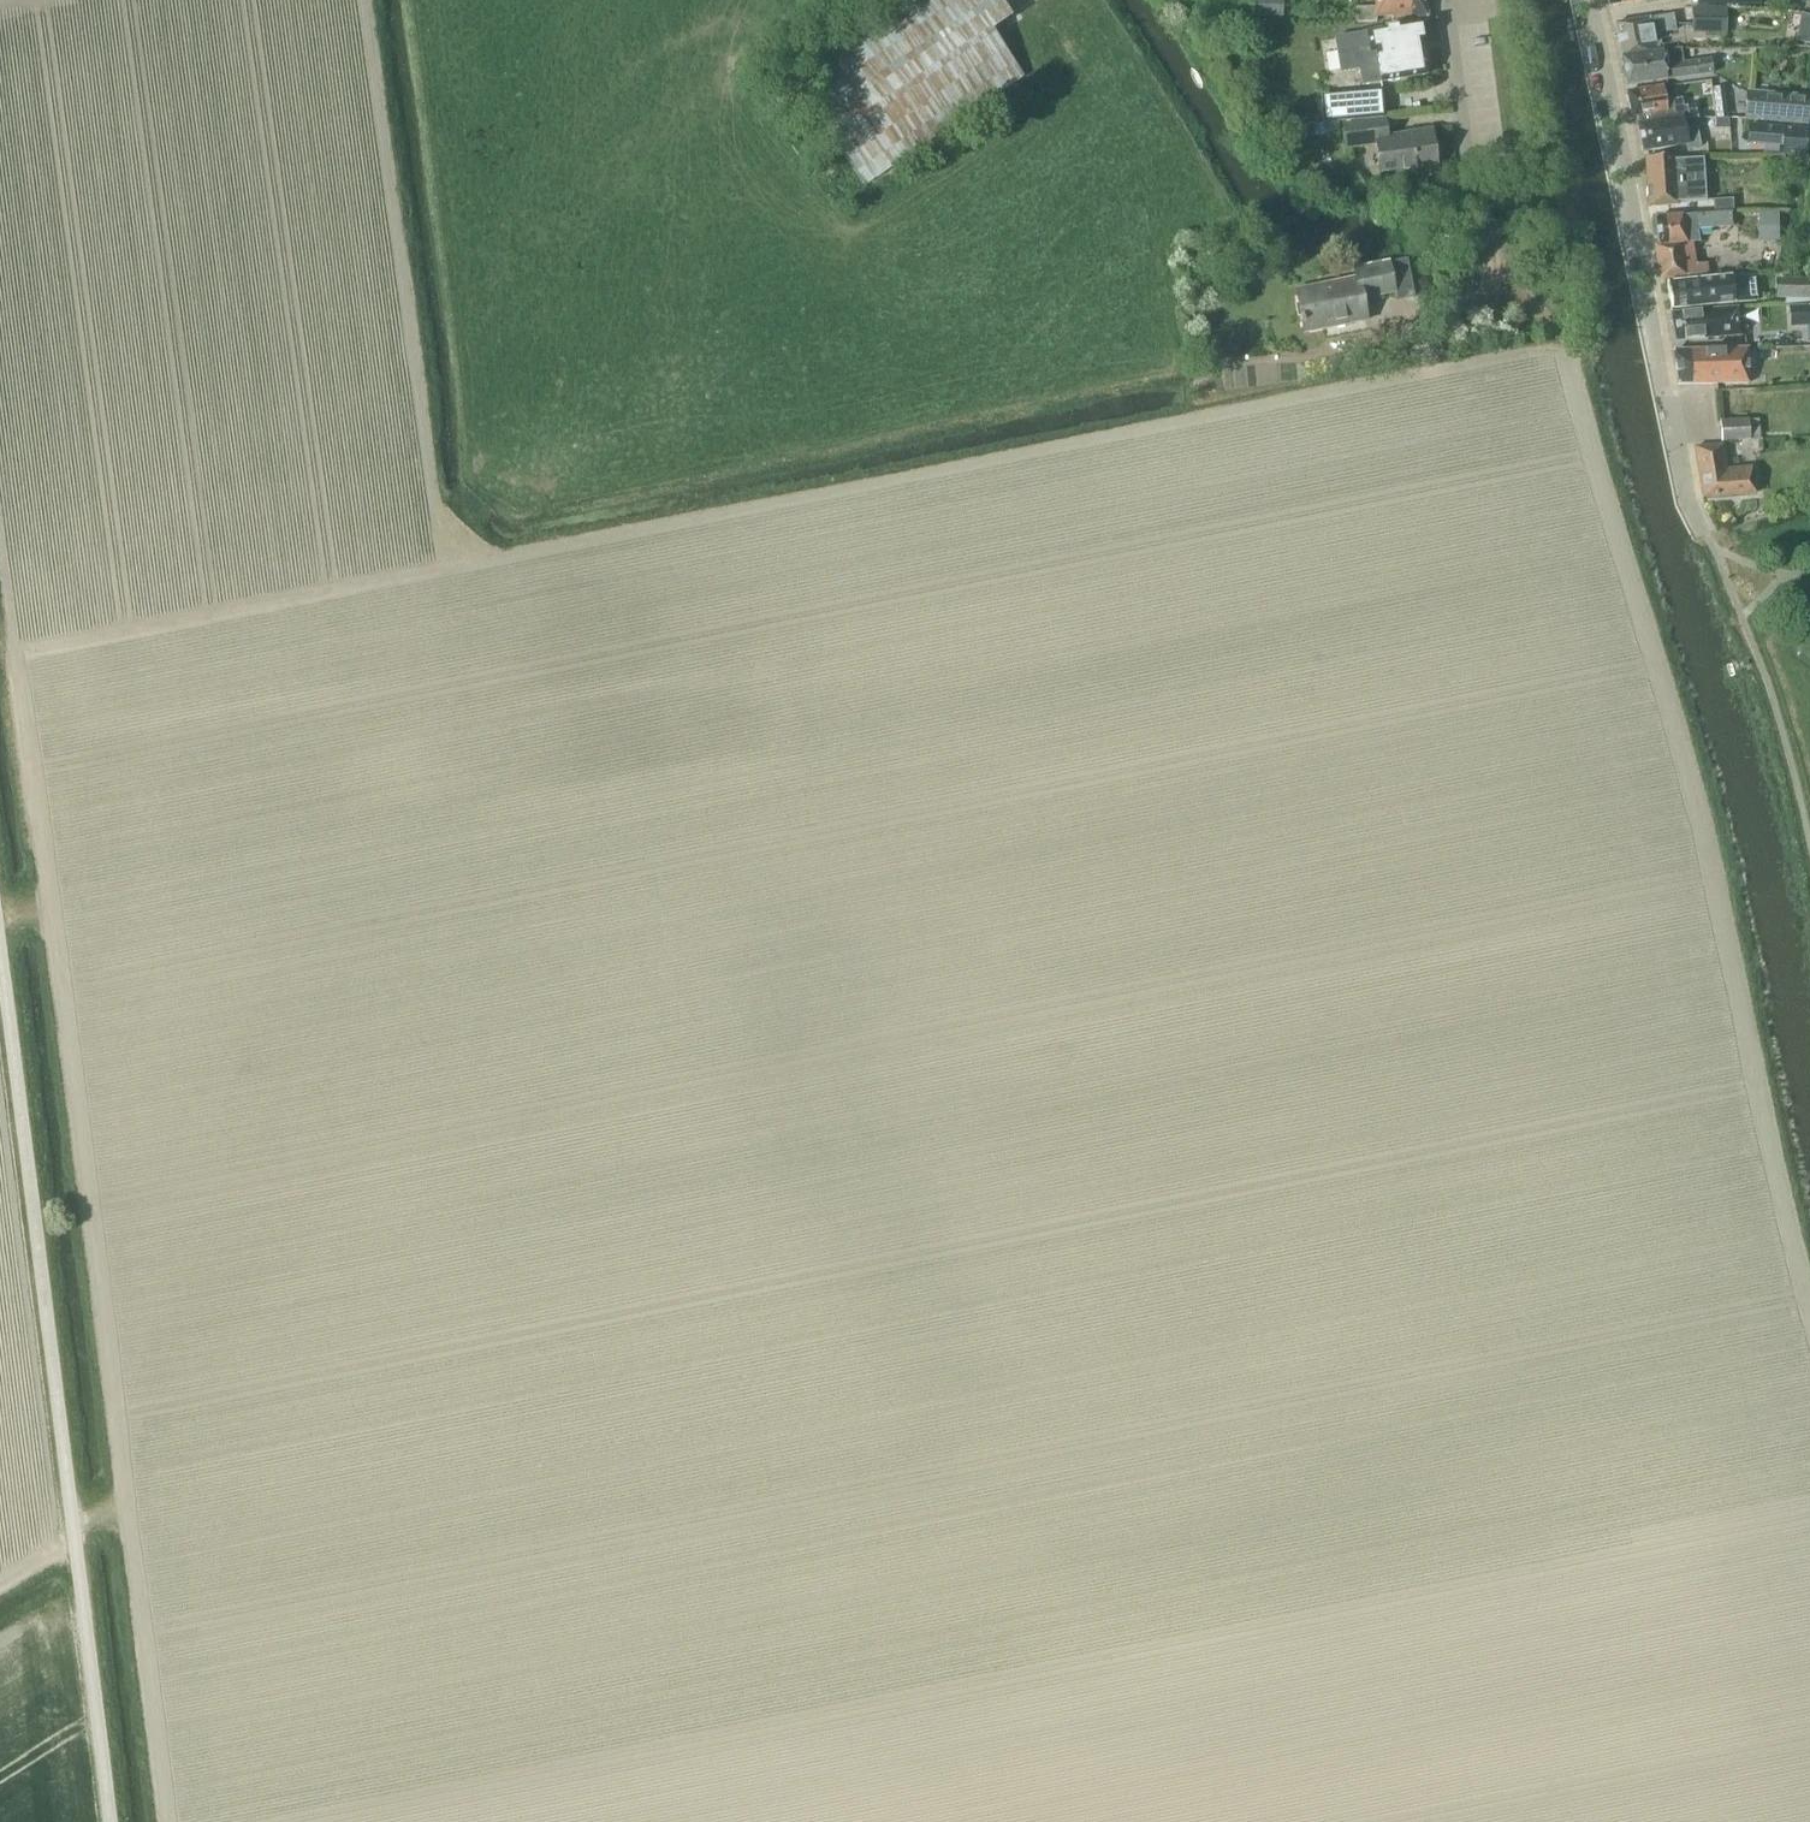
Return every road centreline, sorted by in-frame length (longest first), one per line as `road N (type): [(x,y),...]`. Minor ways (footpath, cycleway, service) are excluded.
road 1 (residential): [(1584,0),(1681,491),(1704,534)]
road 2 (unclassified): [(1475,196),(1446,0)]

